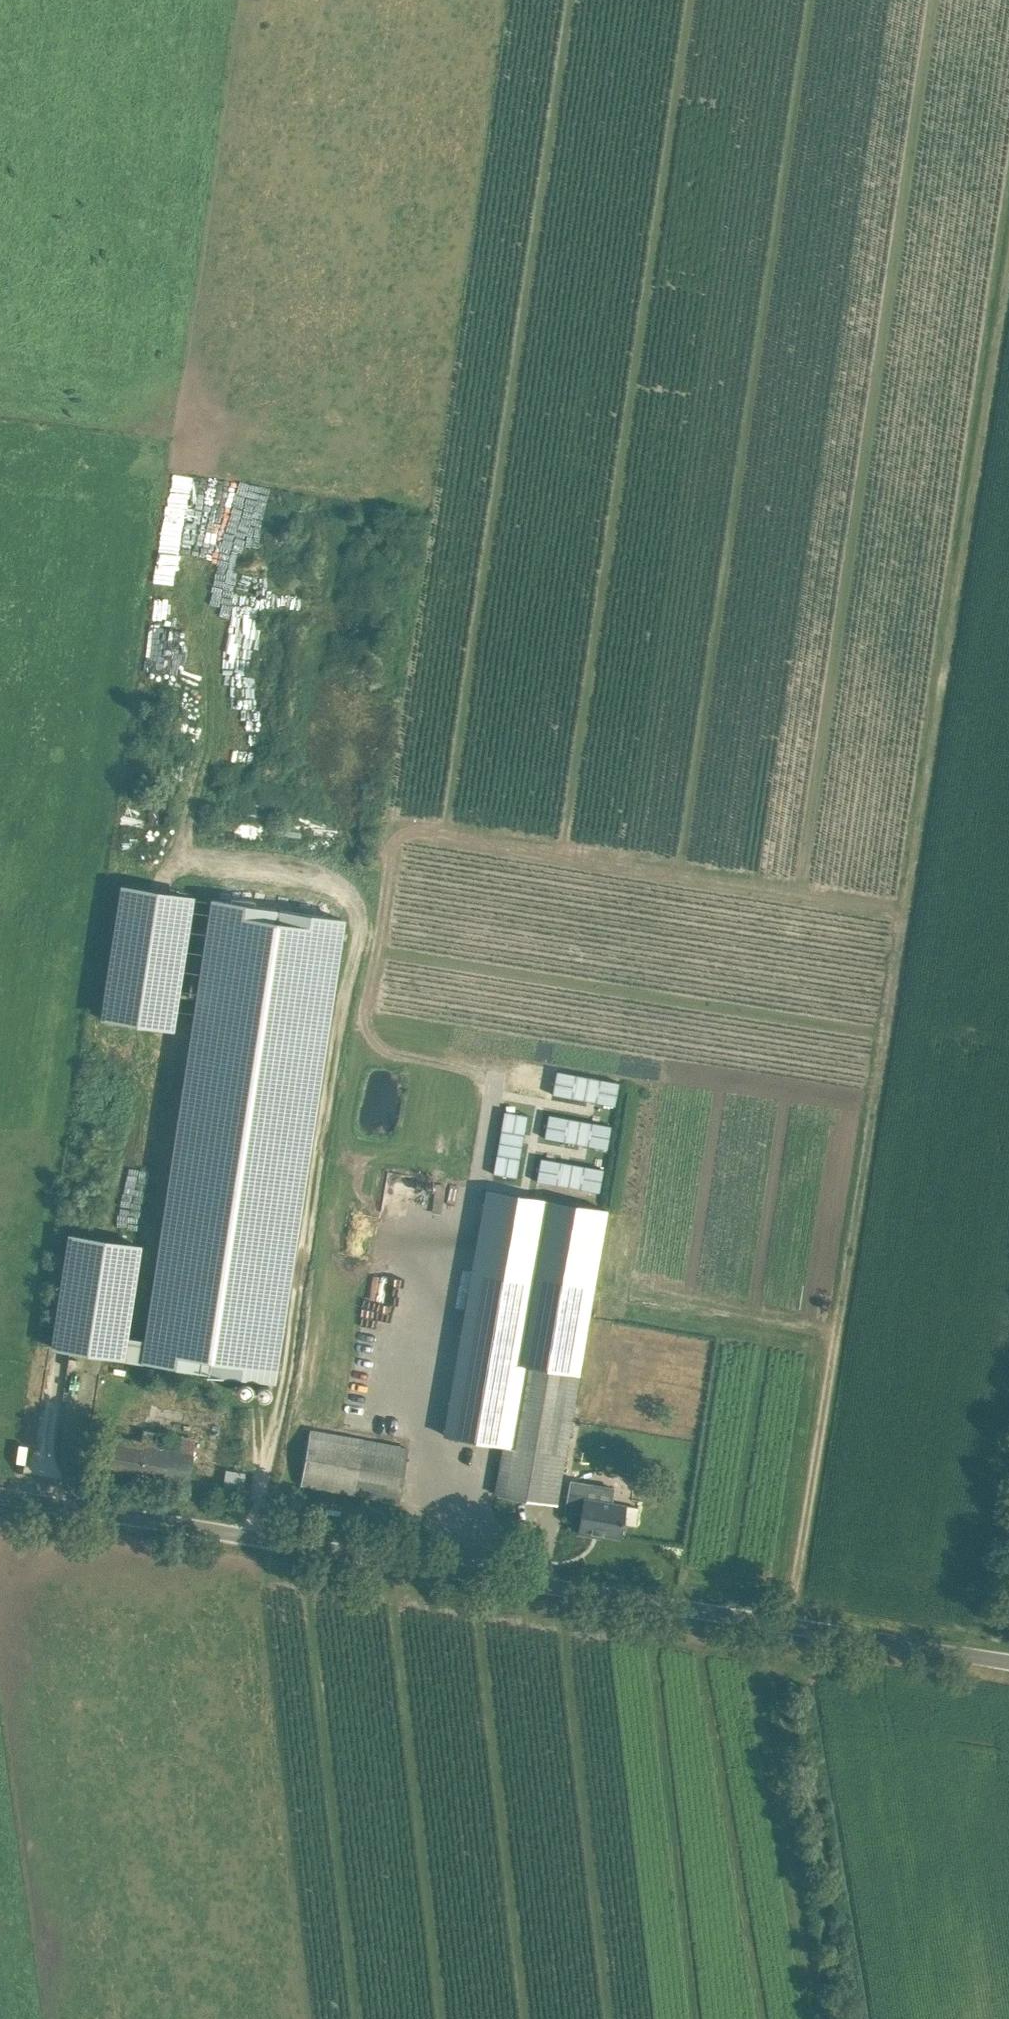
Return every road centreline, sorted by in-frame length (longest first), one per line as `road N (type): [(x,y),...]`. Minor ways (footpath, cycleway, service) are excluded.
road 1 (track): [(784,1636),(1008,266)]
road 2 (unclassified): [(1008,1672),(0,1509)]

